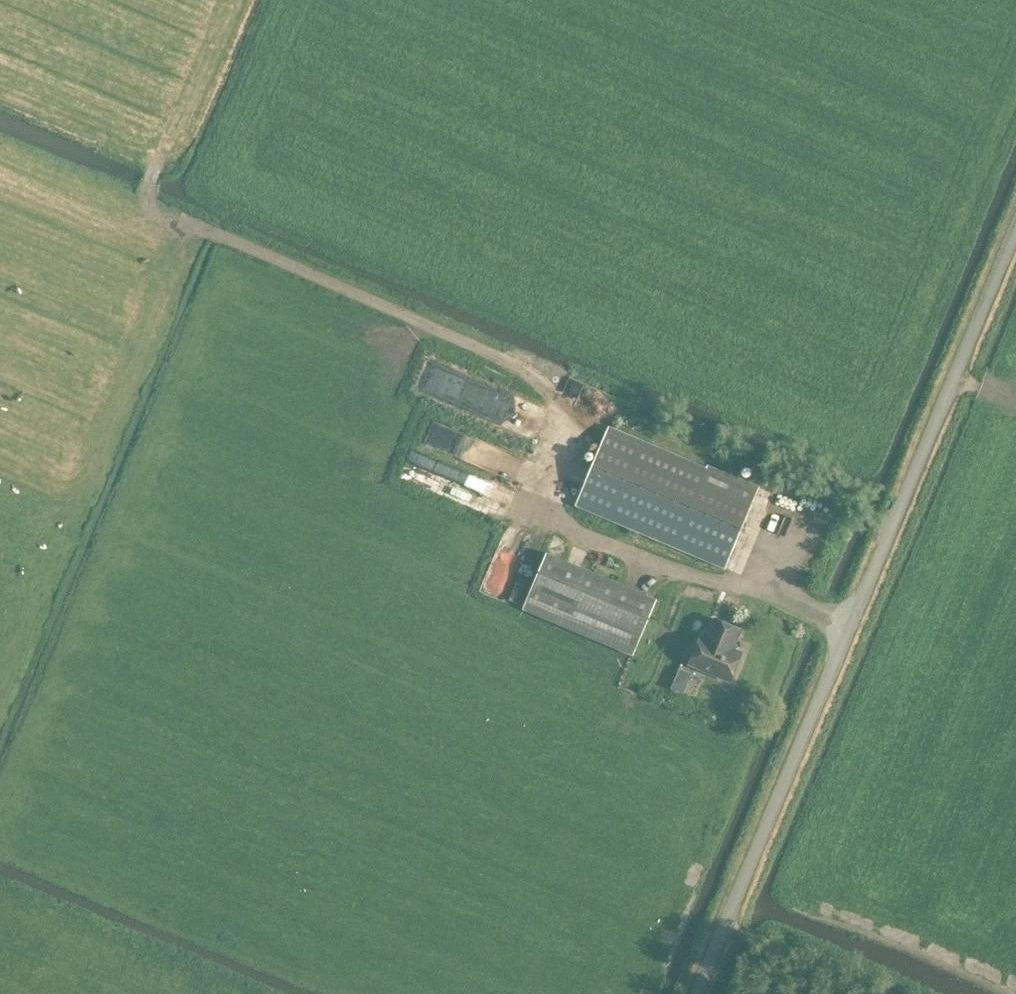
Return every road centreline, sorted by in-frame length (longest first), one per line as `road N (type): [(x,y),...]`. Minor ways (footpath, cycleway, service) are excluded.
road 1 (tertiary): [(698,993),(1015,237)]

